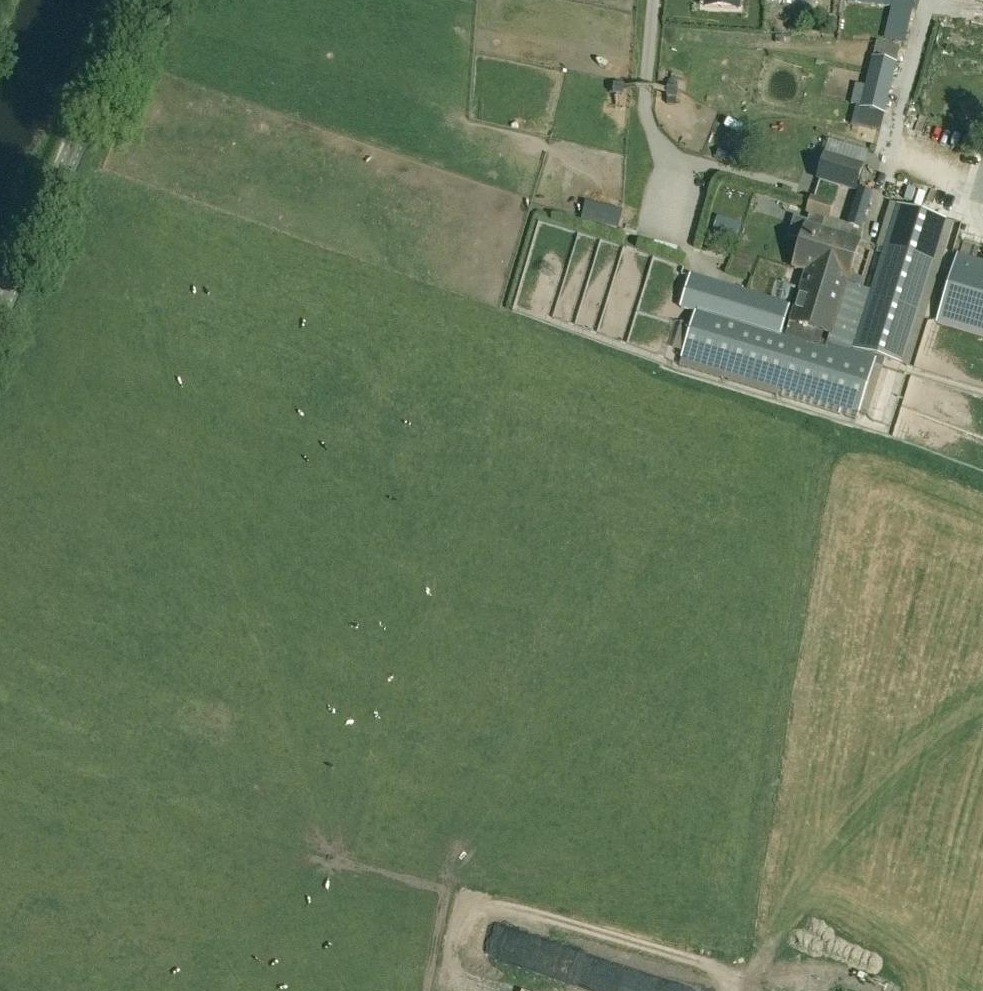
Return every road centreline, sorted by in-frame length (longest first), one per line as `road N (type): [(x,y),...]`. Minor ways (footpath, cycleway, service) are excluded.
road 1 (tertiary): [(0,309),(141,0)]

